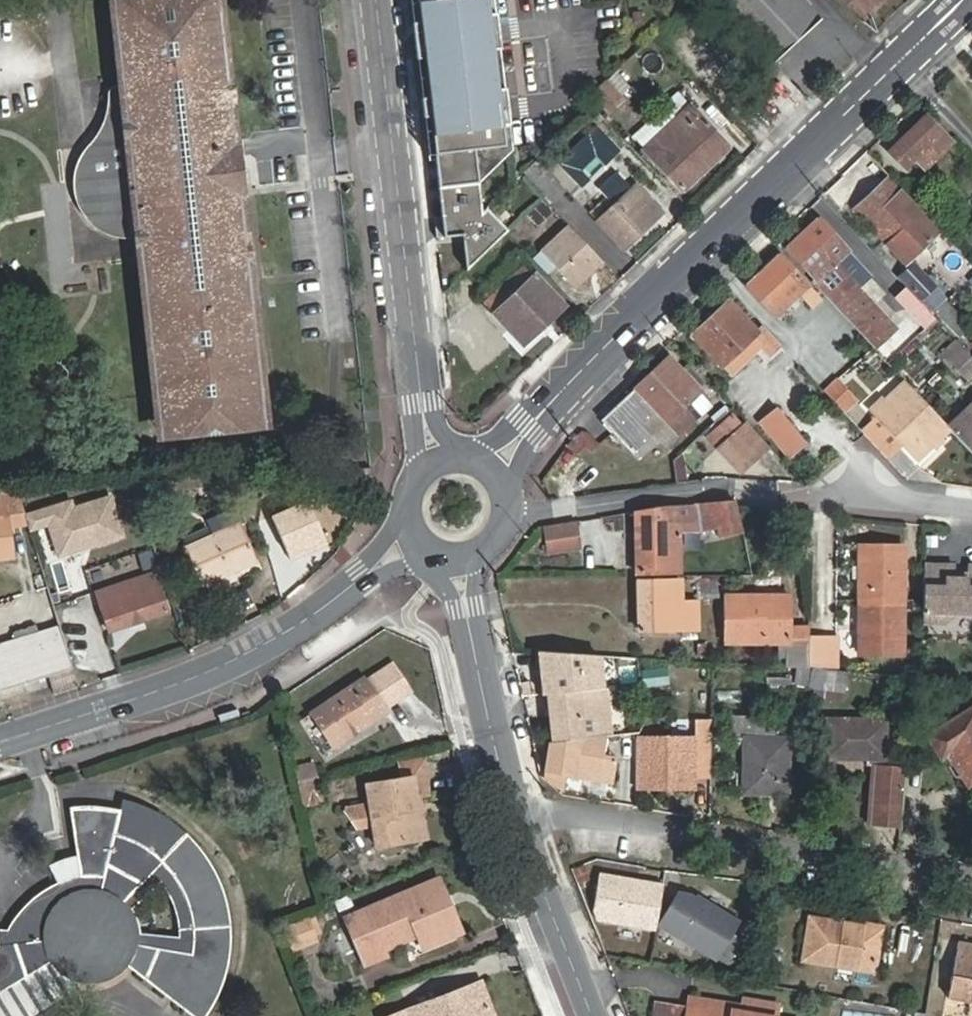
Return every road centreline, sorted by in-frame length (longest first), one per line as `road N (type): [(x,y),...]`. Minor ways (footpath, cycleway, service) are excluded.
road 1 (secondary): [(959,0),(530,426)]
road 2 (residential): [(971,866),(892,849),(509,806)]
road 3 (residential): [(423,407),(378,0)]
road 4 (secondary): [(0,743),(196,677),(279,635),(368,573)]
road 5 (residential): [(679,493),(859,495),(971,509)]
road 6 (residential): [(587,1015),(509,806)]
road 7 (residential): [(509,806),(466,610)]

